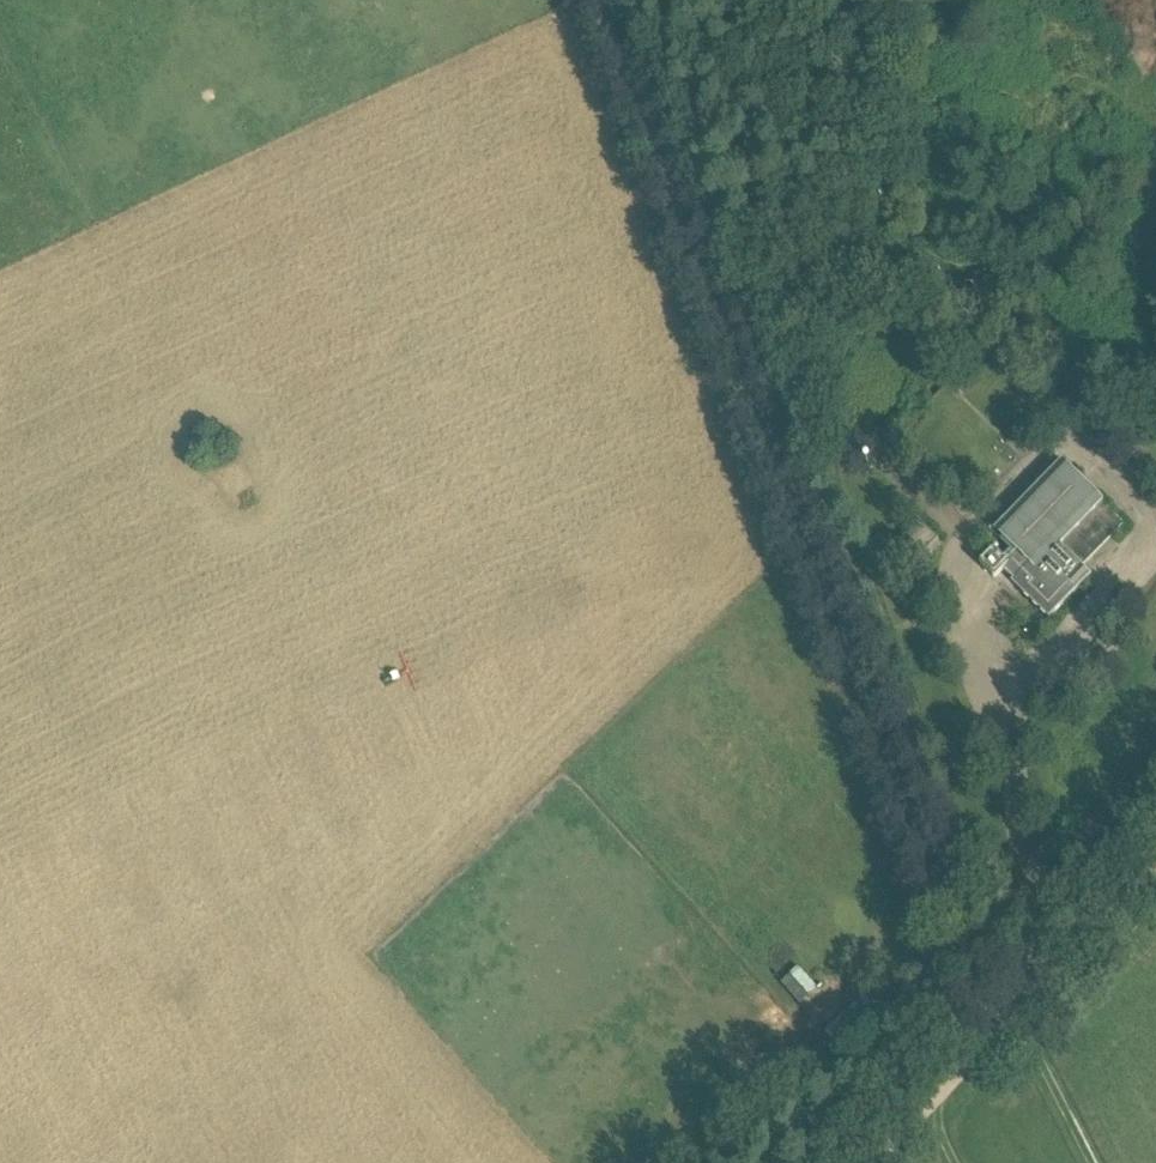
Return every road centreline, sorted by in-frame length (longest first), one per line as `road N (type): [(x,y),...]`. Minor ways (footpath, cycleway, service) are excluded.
road 1 (track): [(718,322),(961,939),(1004,1021)]
road 2 (track): [(598,0),(718,322)]
road 3 (track): [(1004,1021),(1155,862)]
road 4 (track): [(868,1162),(1004,1021)]
road 5 (track): [(1013,1010),(1093,1162)]

